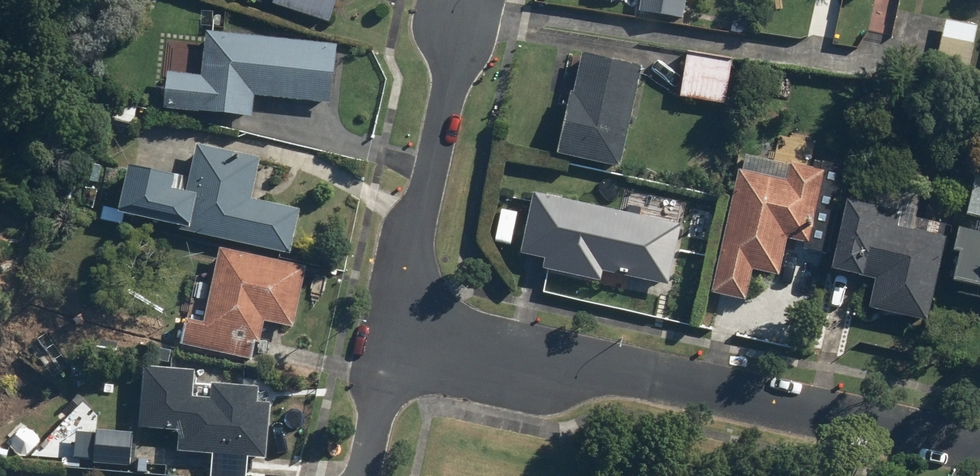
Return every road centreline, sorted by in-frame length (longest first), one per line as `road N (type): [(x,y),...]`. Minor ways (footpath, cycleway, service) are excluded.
road 1 (residential): [(979,442),(388,323)]
road 2 (residential): [(461,0),(388,323)]
road 3 (residential): [(388,323),(386,382),(366,475)]

